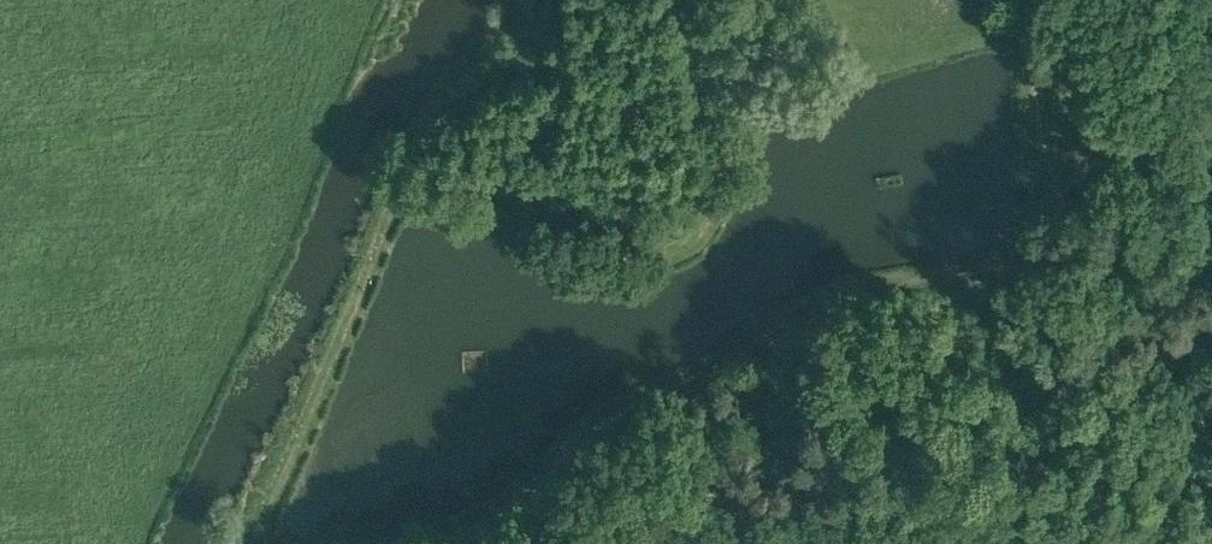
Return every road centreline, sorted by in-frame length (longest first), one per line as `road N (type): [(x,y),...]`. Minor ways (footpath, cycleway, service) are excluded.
road 1 (track): [(1117,238),(1050,297),(1026,345),(841,468),(732,471),(587,510),(503,509),(375,543)]
road 2 (track): [(1211,526),(953,543)]

